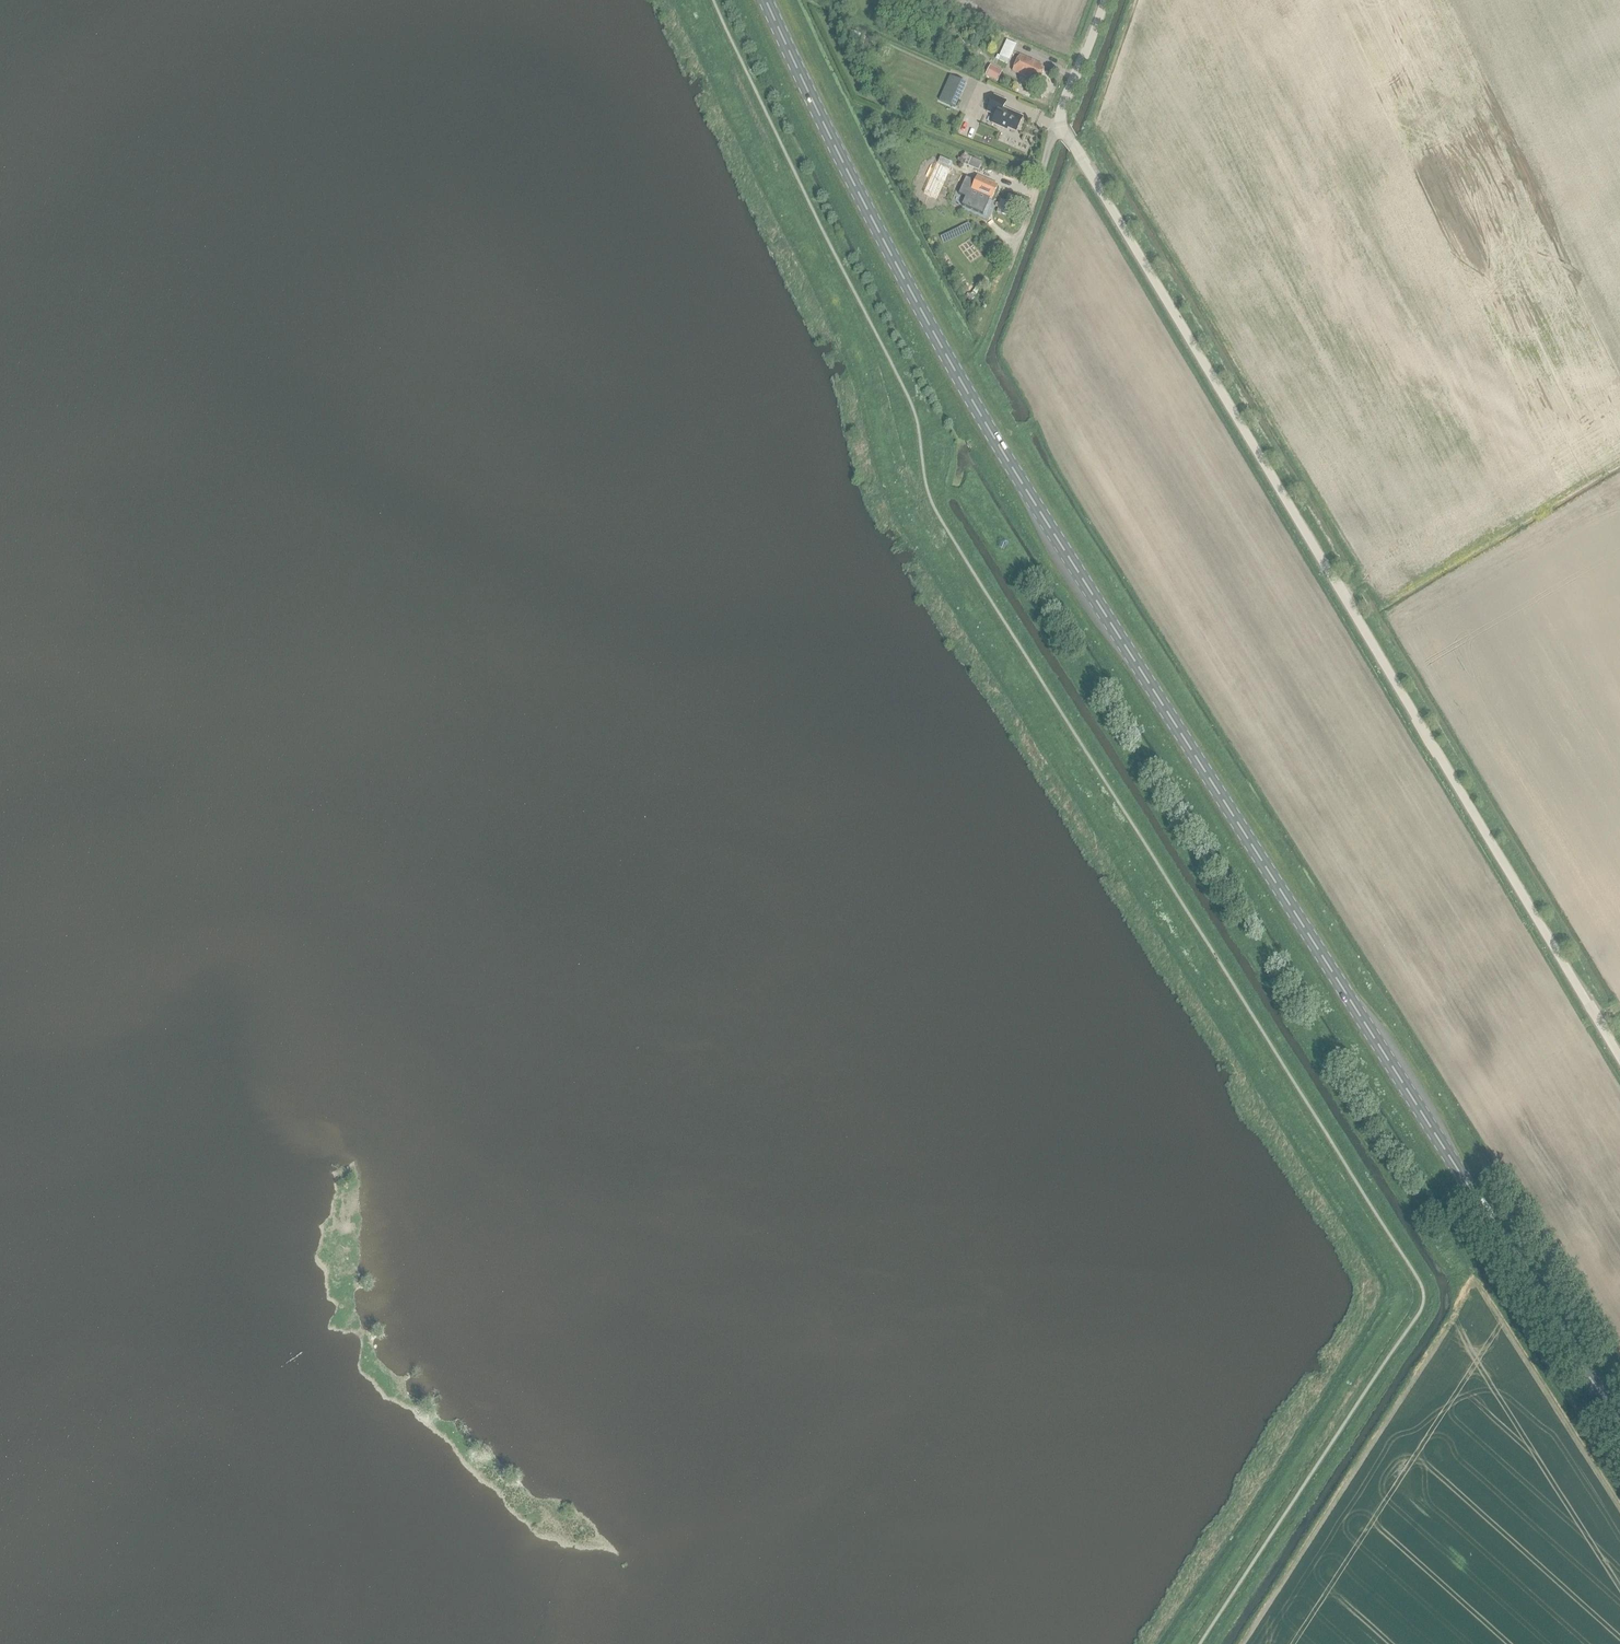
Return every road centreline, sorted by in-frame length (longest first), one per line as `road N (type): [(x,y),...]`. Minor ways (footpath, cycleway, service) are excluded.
road 1 (primary): [(1619,1424),(1017,476),(842,162),(765,0)]
road 2 (unclassified): [(1619,1058),(1061,126),(1061,108),(1105,0)]

